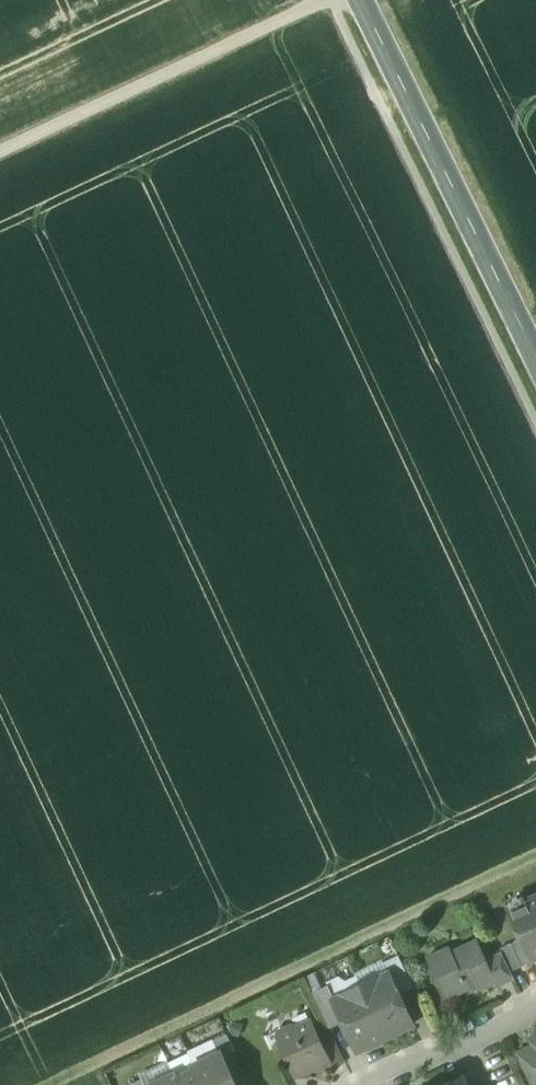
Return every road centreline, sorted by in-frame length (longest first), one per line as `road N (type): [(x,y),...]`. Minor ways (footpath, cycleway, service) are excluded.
road 1 (secondary): [(535,353),(362,0)]
road 2 (track): [(0,150),(316,0)]
road 3 (residential): [(380,1084),(535,1011)]

